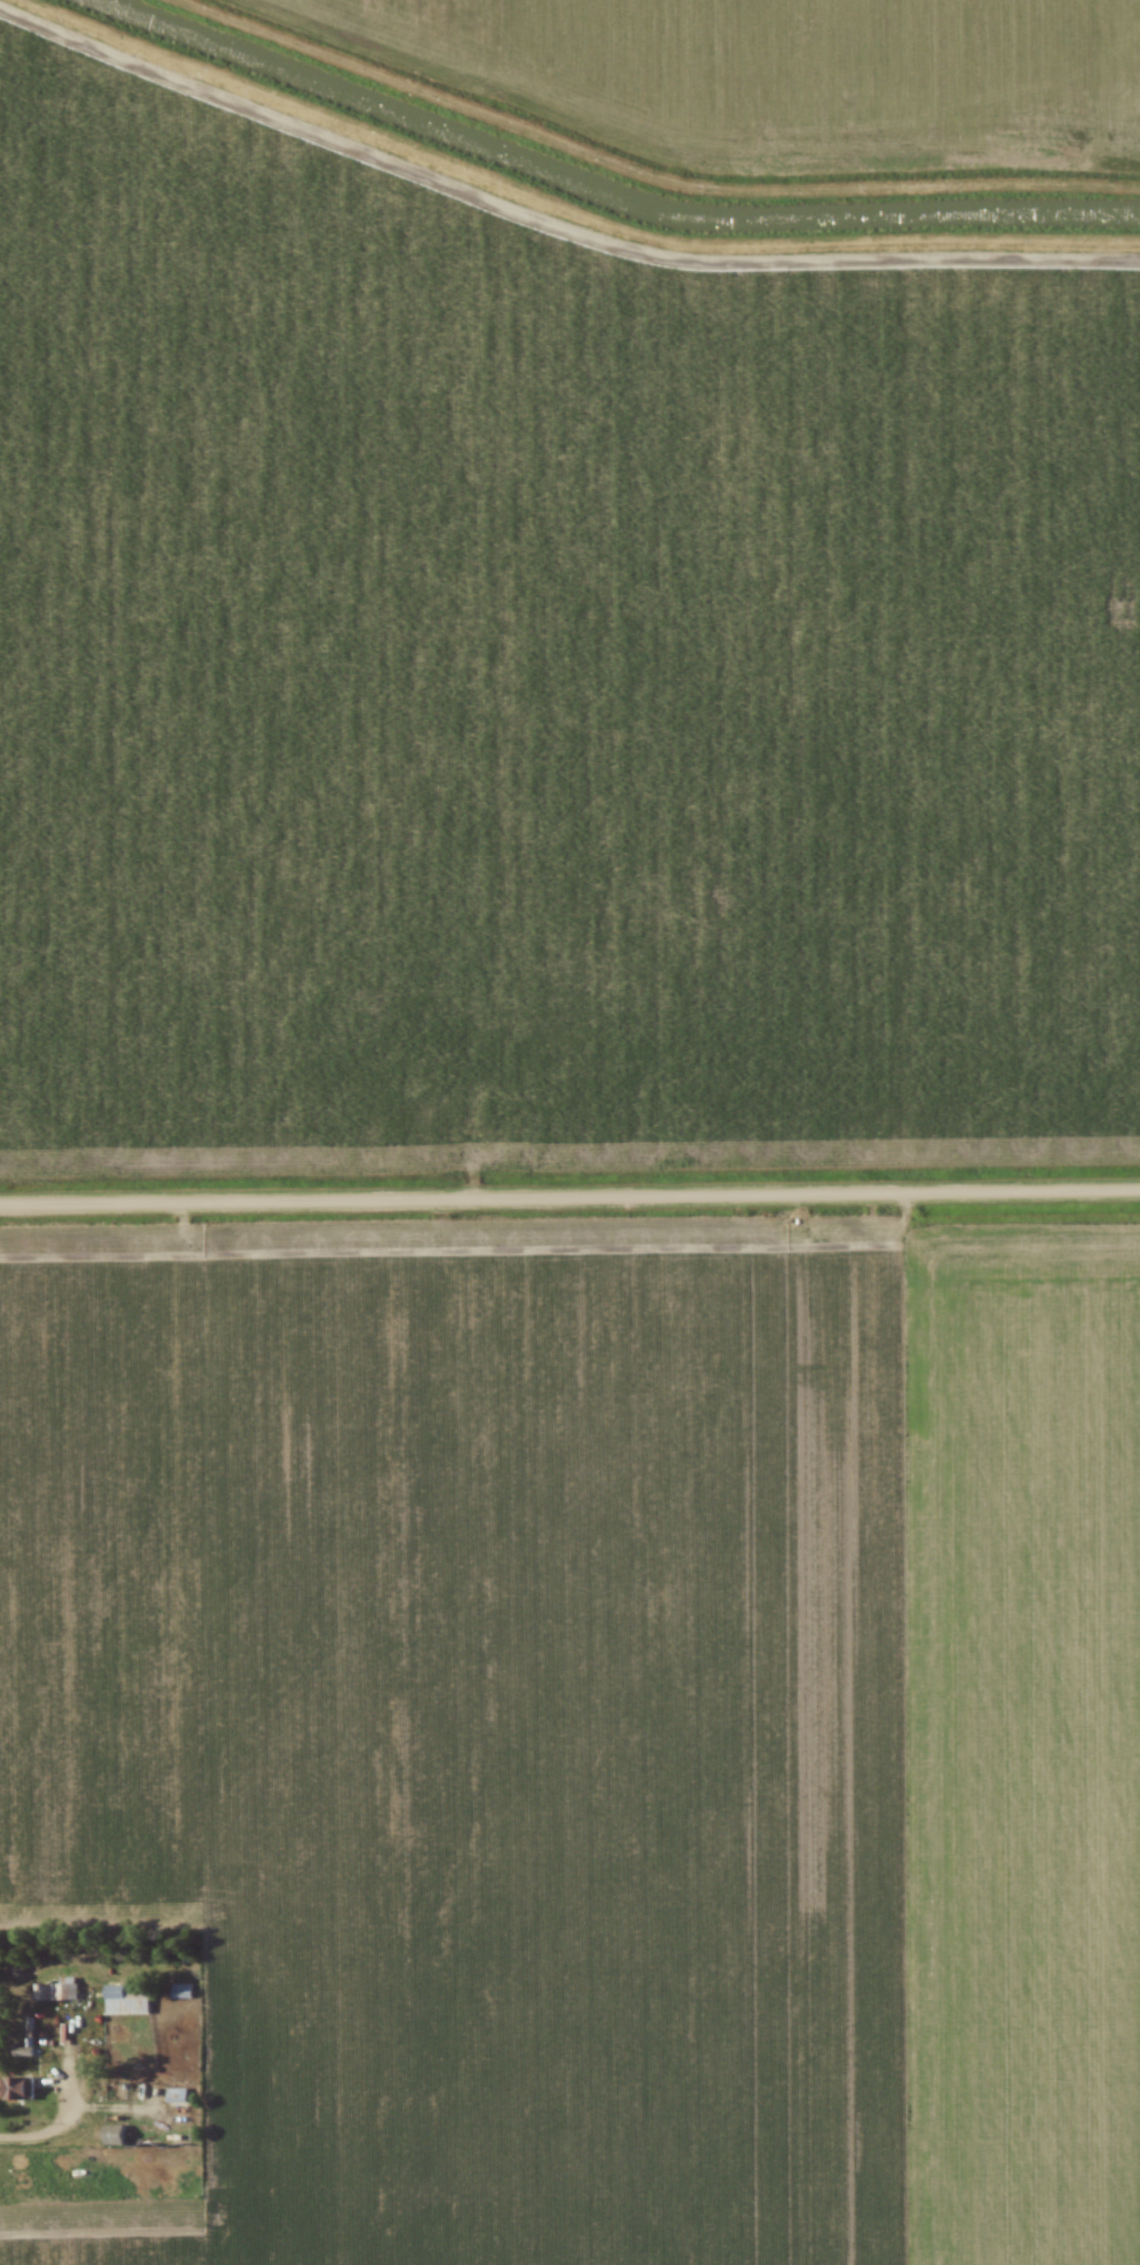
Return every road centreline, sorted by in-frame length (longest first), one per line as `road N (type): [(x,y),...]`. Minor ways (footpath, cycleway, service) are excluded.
road 1 (residential): [(0,1206),(1139,1190)]

